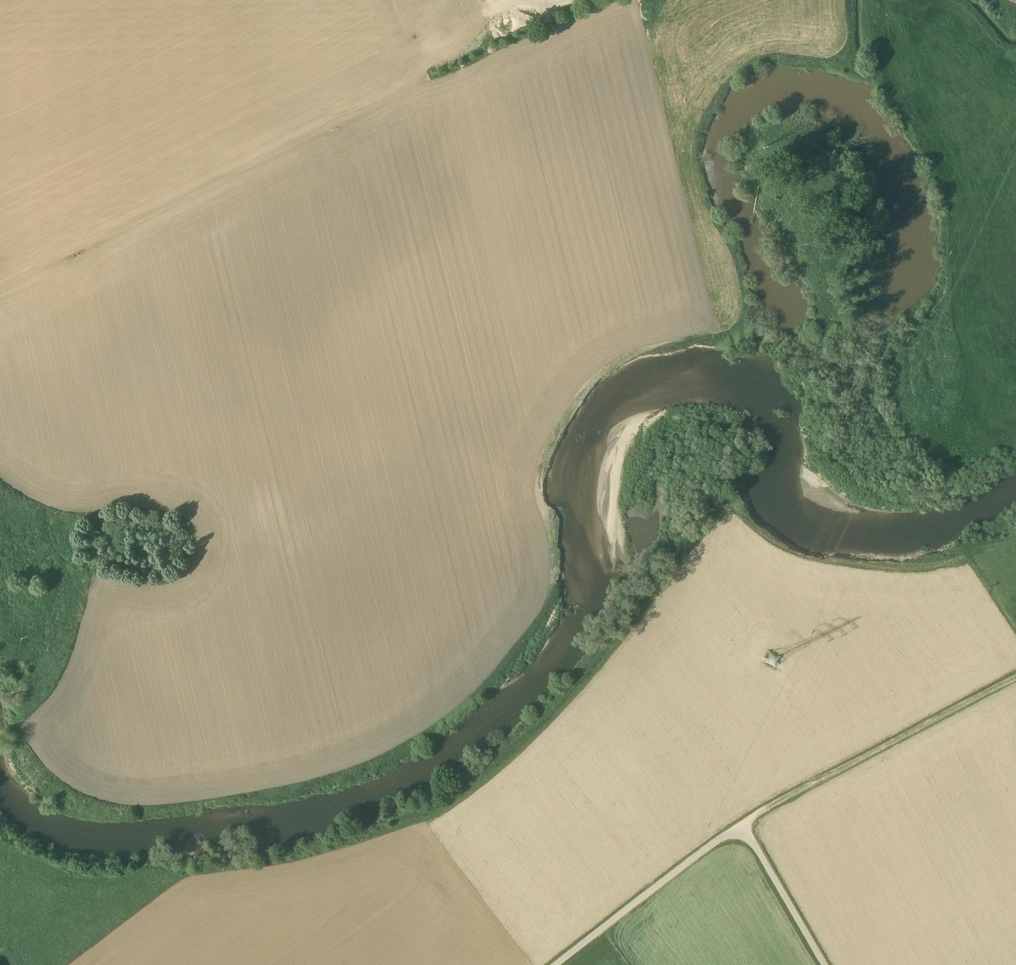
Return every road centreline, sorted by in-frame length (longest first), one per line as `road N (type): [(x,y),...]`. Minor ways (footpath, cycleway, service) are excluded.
road 1 (unclassified): [(824,964),(743,828),(555,964)]
road 2 (track): [(1015,679),(767,807),(743,828)]

